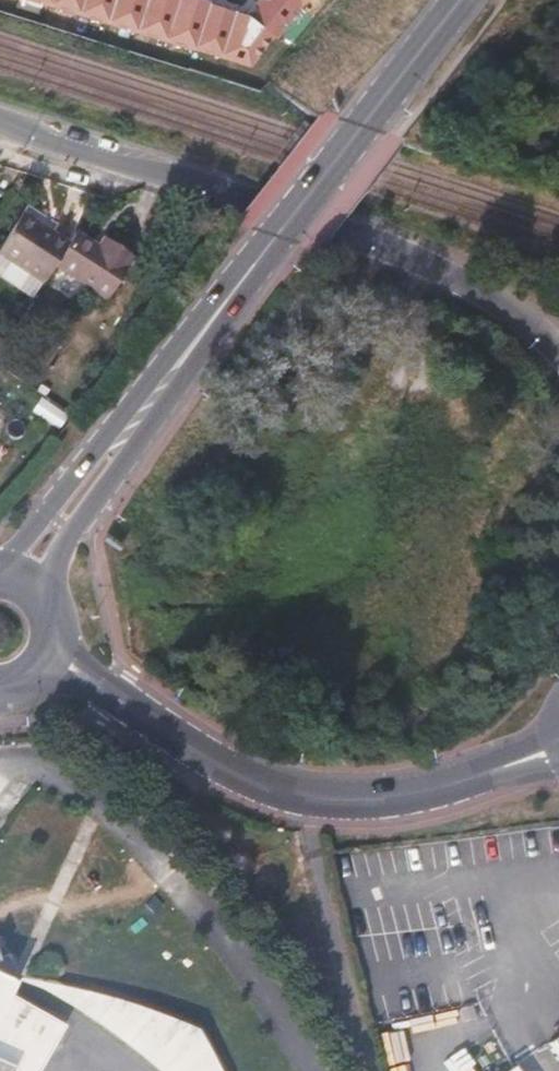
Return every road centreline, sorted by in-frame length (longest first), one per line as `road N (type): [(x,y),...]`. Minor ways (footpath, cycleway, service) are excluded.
road 1 (tertiary): [(0,121),(414,256),(488,295),(558,351)]
road 2 (tertiary): [(558,747),(400,799),(340,801),(247,777),(104,688)]
road 3 (secondary): [(45,606),(56,552),(239,284)]
road 4 (secondary): [(239,284),(0,565)]
road 5 (secondary): [(239,284),(460,0)]

